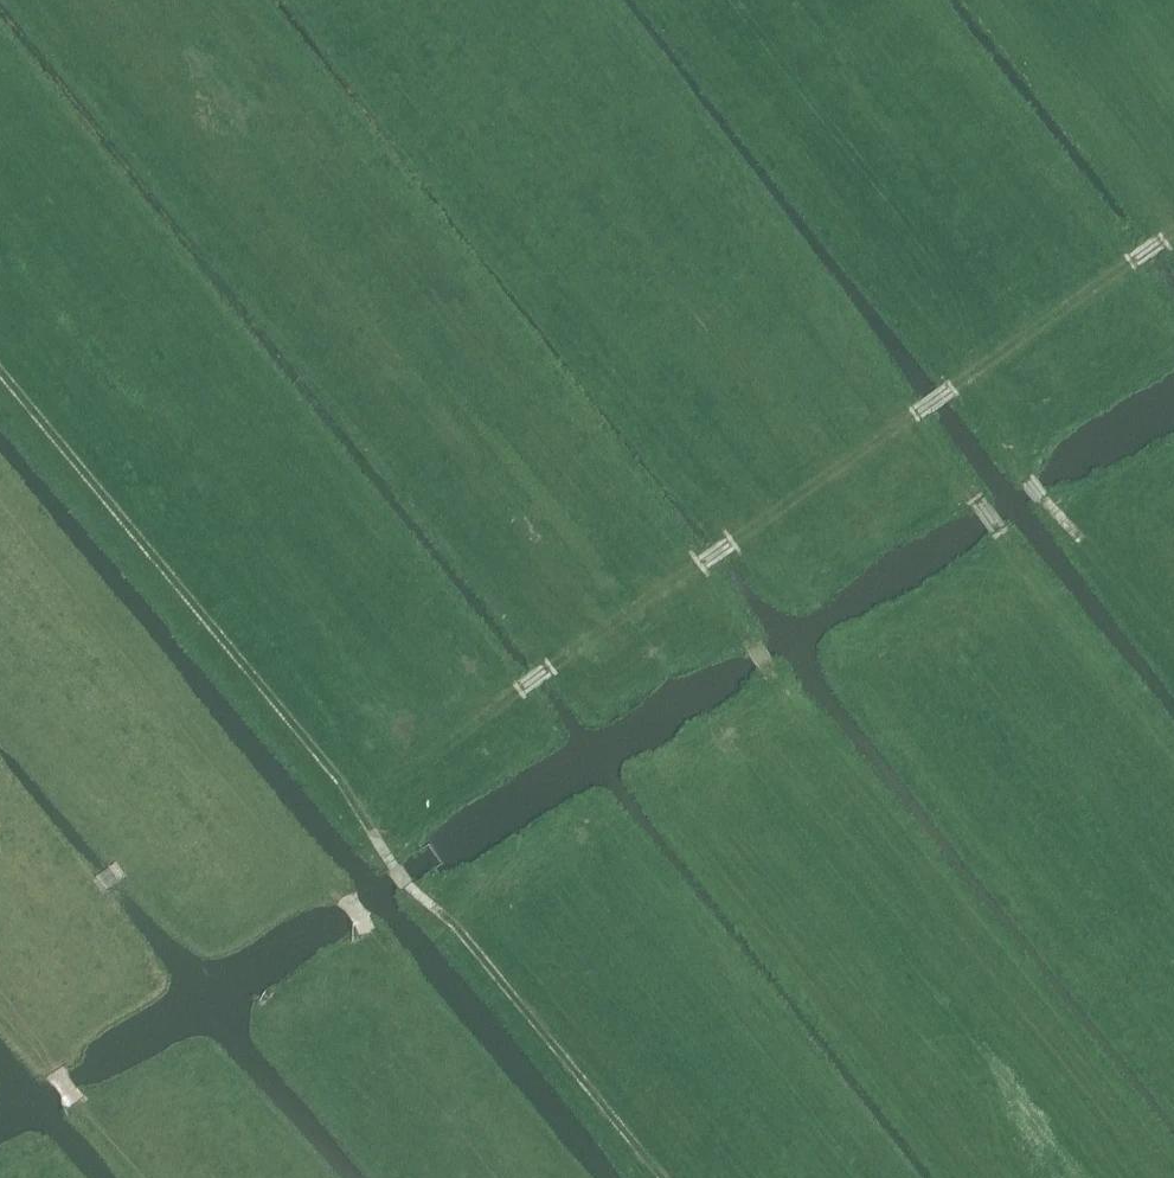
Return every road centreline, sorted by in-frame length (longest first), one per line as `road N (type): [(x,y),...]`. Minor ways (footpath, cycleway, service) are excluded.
road 1 (track): [(667,1177),(456,923),(420,900),(333,764),(0,369)]
road 2 (track): [(1130,261),(523,691)]
road 3 (track): [(1173,665),(1023,472),(969,379)]
road 4 (track): [(1173,233),(999,0)]
road 5 (track): [(358,803),(523,691)]

